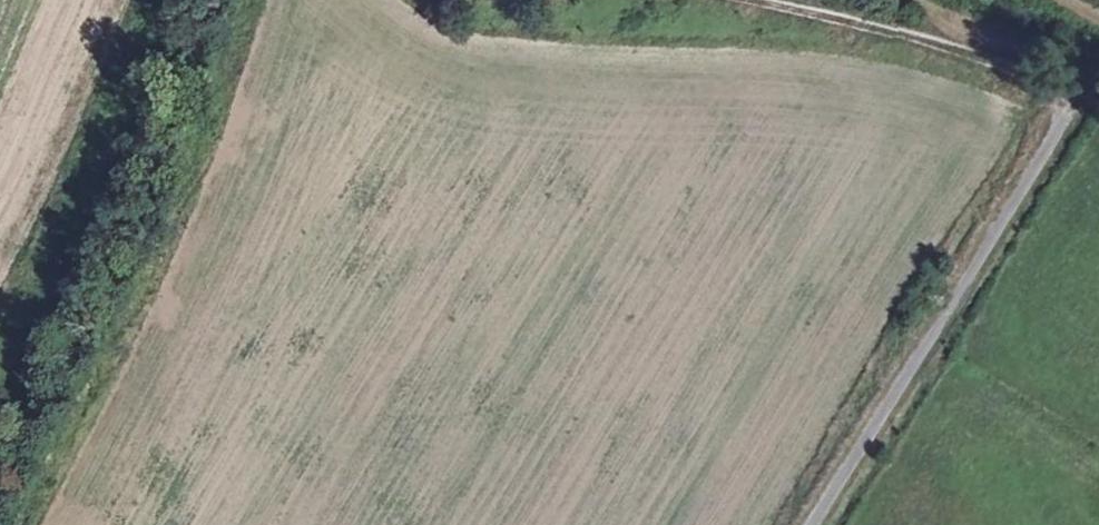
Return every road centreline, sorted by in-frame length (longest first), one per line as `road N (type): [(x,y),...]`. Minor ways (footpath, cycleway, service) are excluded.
road 1 (unclassified): [(1077,96),(815,524)]
road 2 (track): [(745,0),(855,22),(1077,96)]

